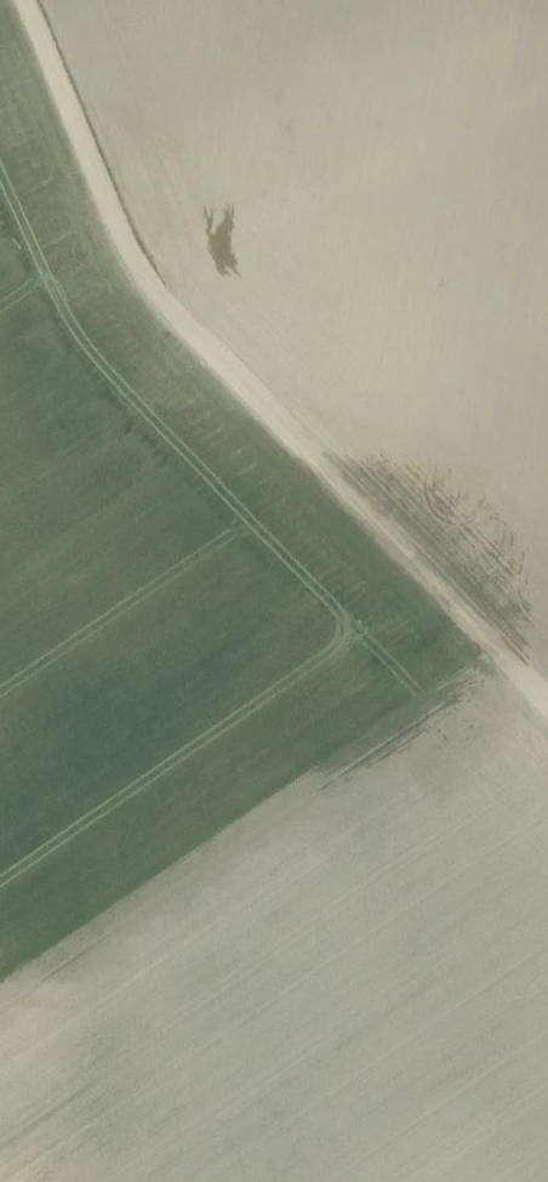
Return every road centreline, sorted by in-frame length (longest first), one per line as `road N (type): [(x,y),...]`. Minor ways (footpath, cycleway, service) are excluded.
road 1 (track): [(22,0),(120,241),(165,311),(316,458),(547,709)]

